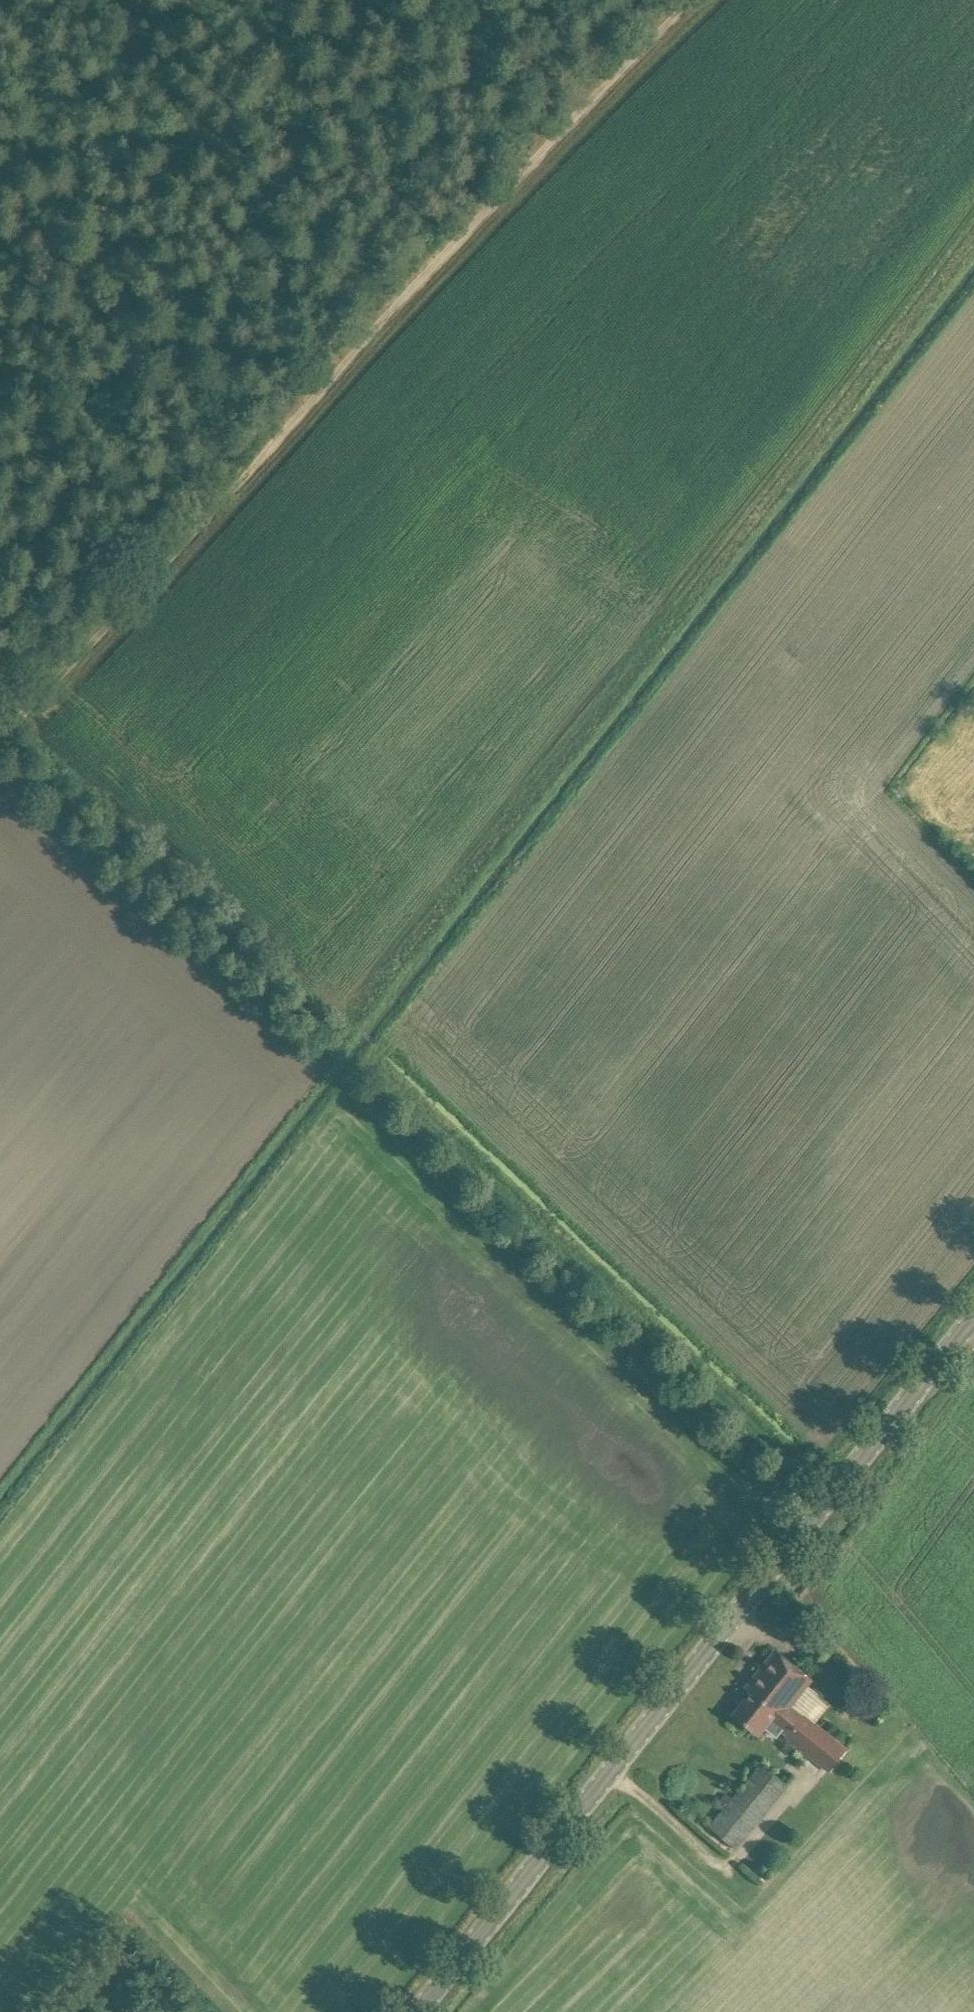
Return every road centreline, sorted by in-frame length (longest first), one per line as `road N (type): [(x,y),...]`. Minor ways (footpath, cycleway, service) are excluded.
road 1 (track): [(0,737),(421,276),(687,0)]
road 2 (tertiary): [(410,2011),(973,1318)]

